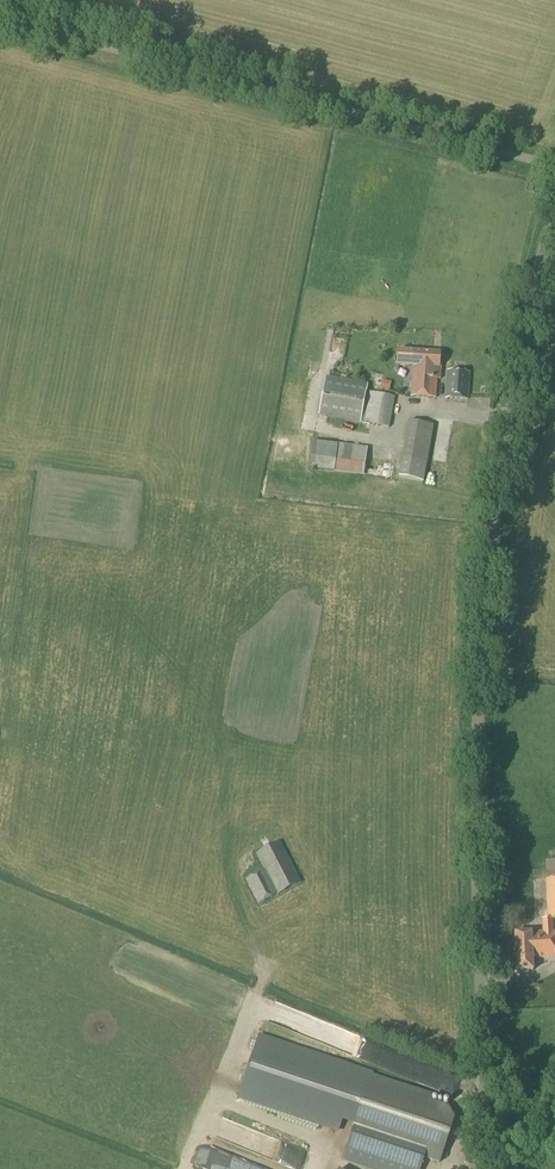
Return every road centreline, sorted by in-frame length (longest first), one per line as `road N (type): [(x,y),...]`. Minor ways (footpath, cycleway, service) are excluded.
road 1 (unclassified): [(480,1168),(476,784),(485,582),(505,425),(554,210)]
road 2 (unclassified): [(554,165),(0,20)]

